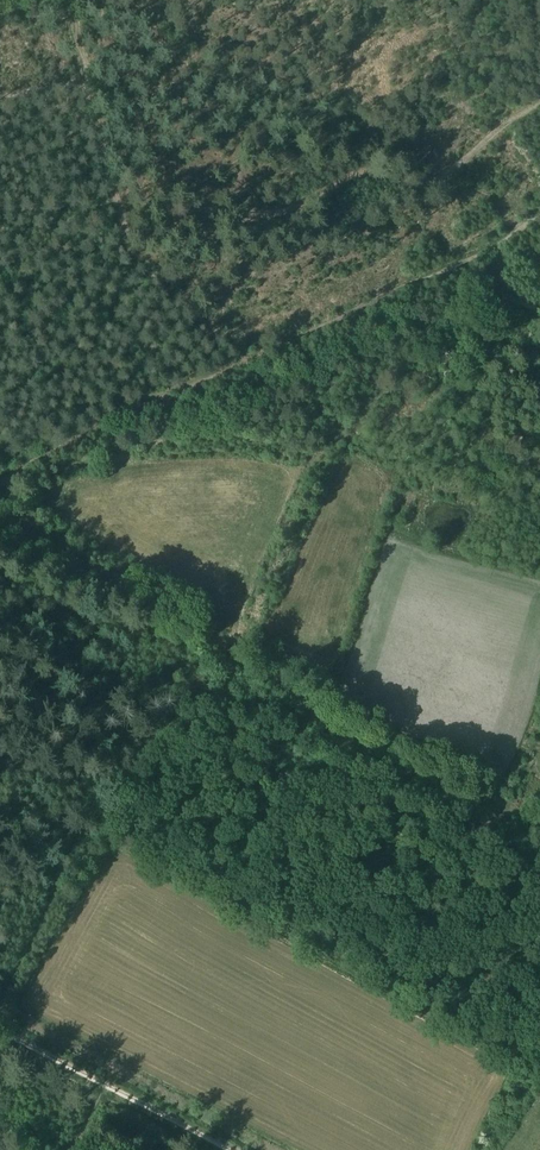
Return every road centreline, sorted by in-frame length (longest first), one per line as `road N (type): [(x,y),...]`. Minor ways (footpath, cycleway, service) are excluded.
road 1 (track): [(0,499),(529,819)]
road 2 (track): [(539,107),(437,170),(361,177),(271,212),(114,212)]
road 3 (track): [(241,359),(465,258),(539,210)]
road 4 (track): [(241,359),(0,477)]
road 5 (track): [(82,83),(114,212)]

